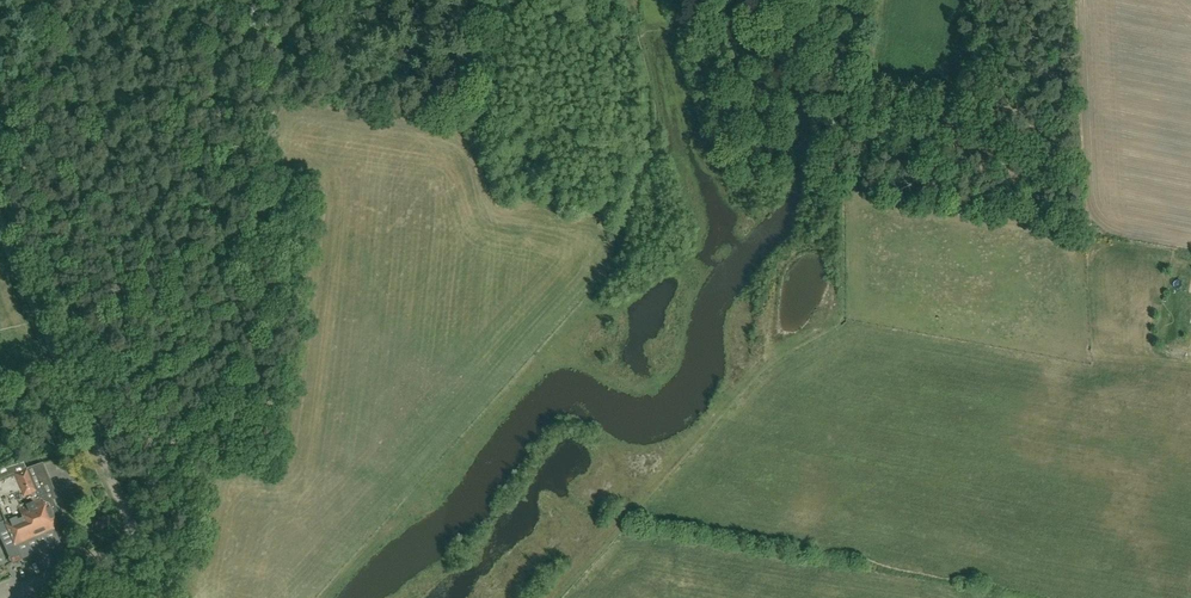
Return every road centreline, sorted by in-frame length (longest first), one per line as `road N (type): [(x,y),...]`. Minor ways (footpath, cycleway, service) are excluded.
road 1 (unclassified): [(139,536),(0,227)]
road 2 (track): [(205,97),(160,334),(146,354),(93,372)]
road 3 (track): [(889,0),(867,192),(846,195)]

